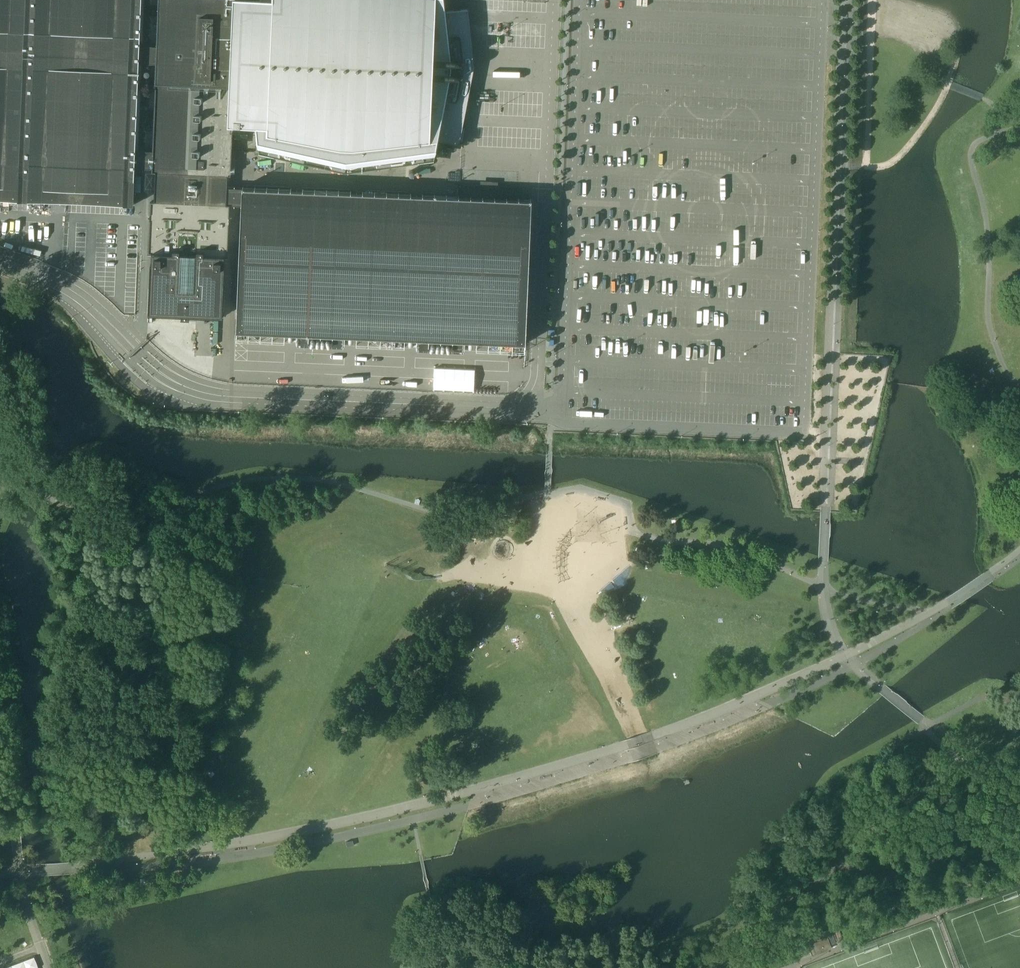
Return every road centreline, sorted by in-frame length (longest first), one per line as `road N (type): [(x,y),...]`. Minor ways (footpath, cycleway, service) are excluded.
road 1 (unclassified): [(520,408),(196,390),(156,370),(79,295),(0,260)]

